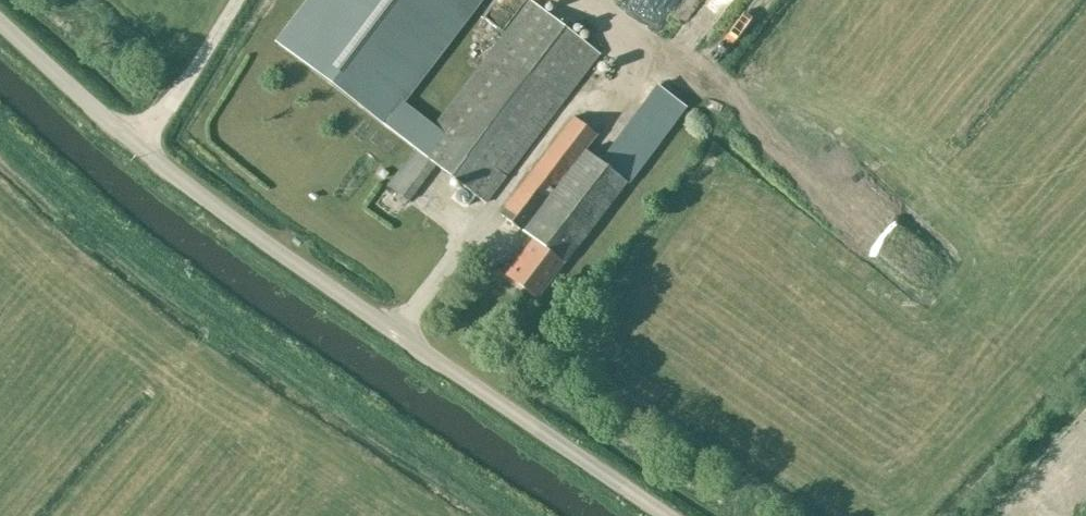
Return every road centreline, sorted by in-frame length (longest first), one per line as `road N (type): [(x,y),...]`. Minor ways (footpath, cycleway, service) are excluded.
road 1 (unclassified): [(668,515),(177,176),(0,23)]
road 2 (track): [(971,515),(1085,396)]

